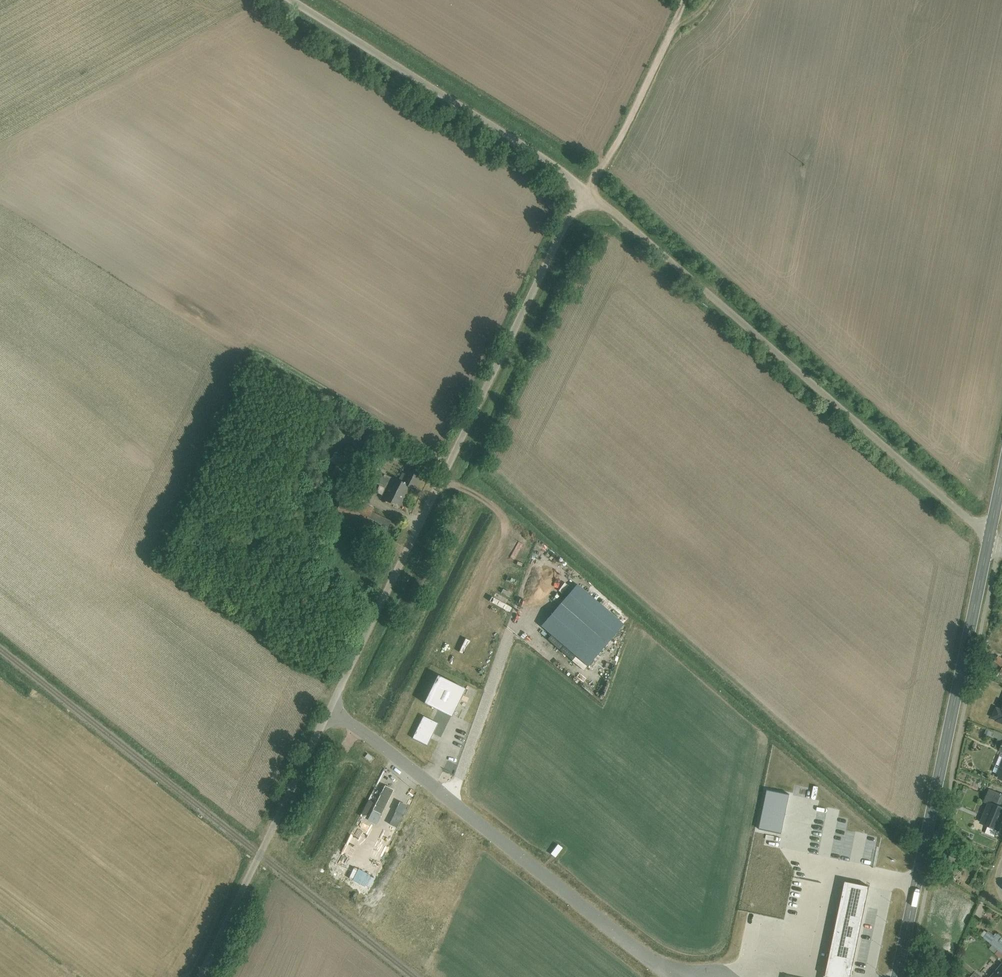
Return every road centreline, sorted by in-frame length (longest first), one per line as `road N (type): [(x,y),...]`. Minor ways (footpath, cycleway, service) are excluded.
road 1 (unclassified): [(332,705),(586,191)]
road 2 (unclassified): [(586,191),(992,535)]
road 3 (tertiary): [(992,535),(899,976)]
road 4 (unclassified): [(332,705),(672,976)]
road 5 (unclassified): [(586,191),(283,0)]
road 6 (unclassified): [(199,976),(332,705)]
road 7 (track): [(586,191),(682,0)]

